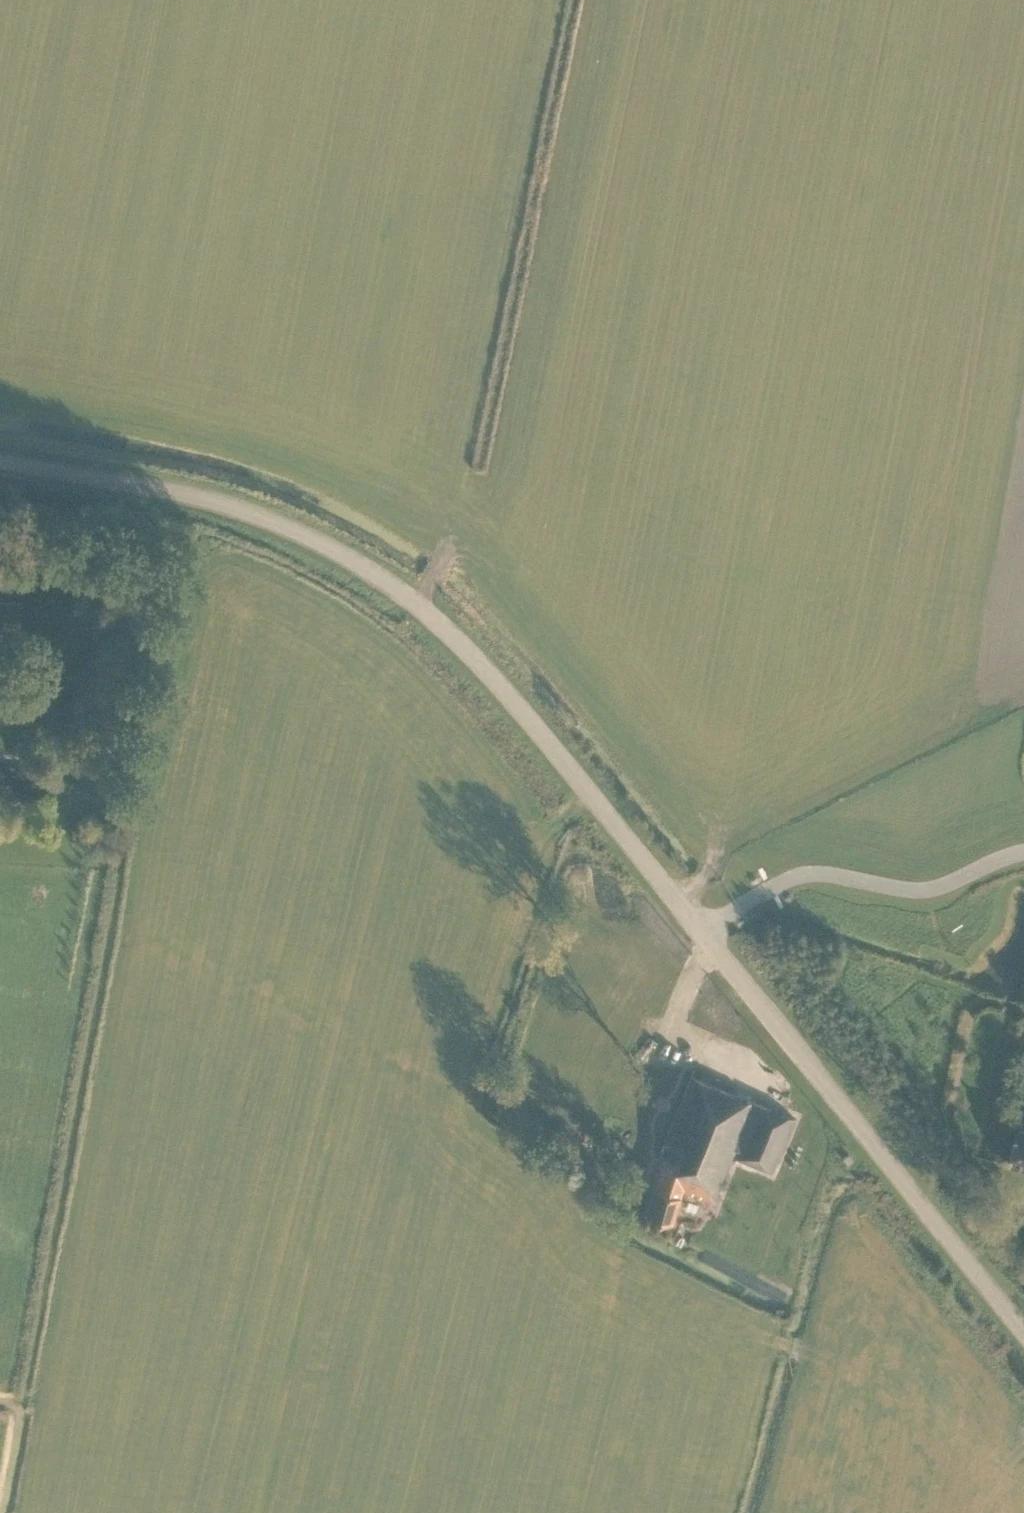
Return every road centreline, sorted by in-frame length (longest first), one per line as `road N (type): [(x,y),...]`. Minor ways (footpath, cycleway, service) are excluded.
road 1 (tertiary): [(1023,1332),(492,673),(421,606),(340,551),(250,509),(0,459)]

